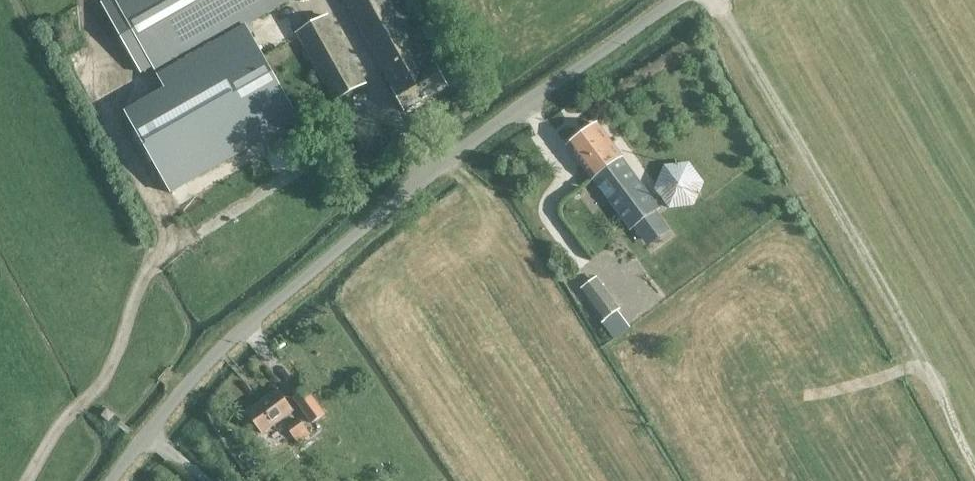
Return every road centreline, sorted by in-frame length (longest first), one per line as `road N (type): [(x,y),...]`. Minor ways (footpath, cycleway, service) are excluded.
road 1 (unclassified): [(111,480),(214,355),(301,280),(440,167),(675,0)]
road 2 (track): [(27,480),(61,420),(102,382),(148,264),(389,116)]
road 3 (track): [(926,367),(713,0)]
road 4 (track): [(974,468),(926,367),(809,396)]
road 5 (track): [(389,116),(325,0)]

